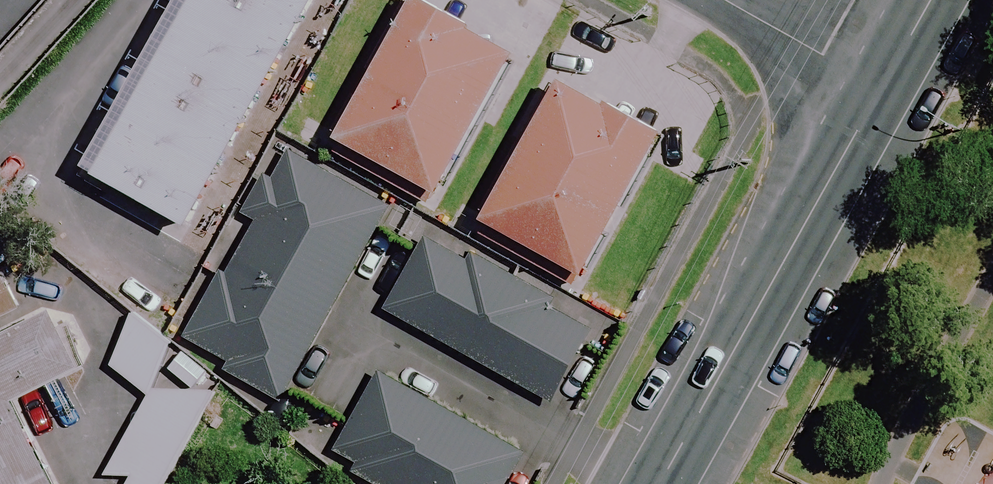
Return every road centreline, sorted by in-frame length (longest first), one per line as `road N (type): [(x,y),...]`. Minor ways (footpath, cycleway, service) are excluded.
road 1 (secondary): [(883,86),(658,483)]
road 2 (residential): [(883,86),(725,0)]

